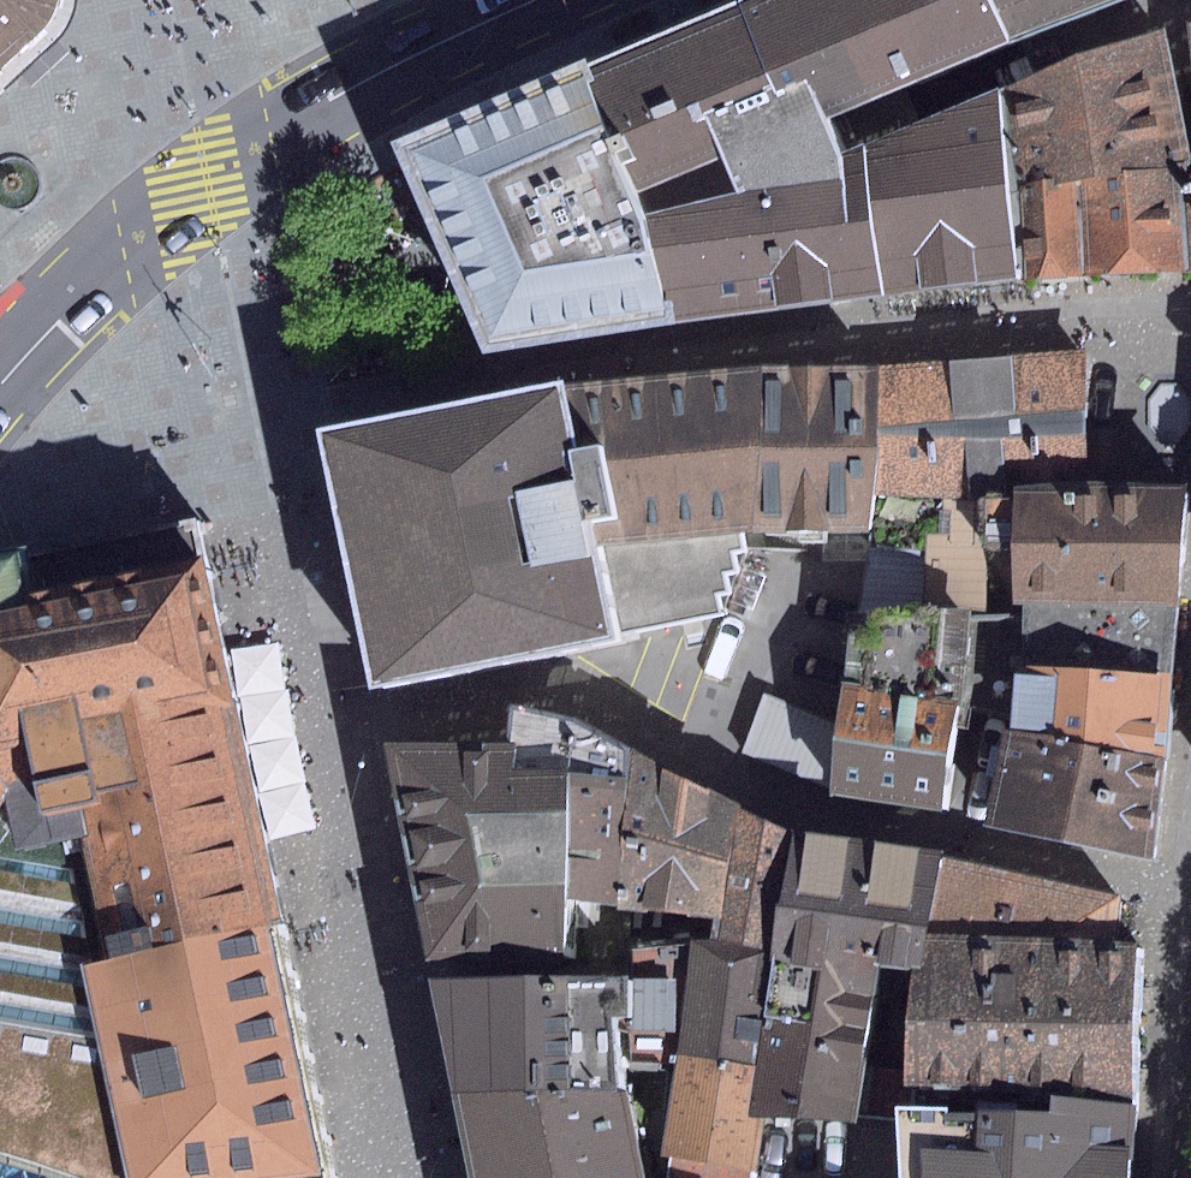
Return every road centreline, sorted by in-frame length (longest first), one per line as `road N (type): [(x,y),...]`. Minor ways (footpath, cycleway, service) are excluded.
road 1 (primary): [(0,381),(70,306),(203,191),(327,101),(536,0)]

